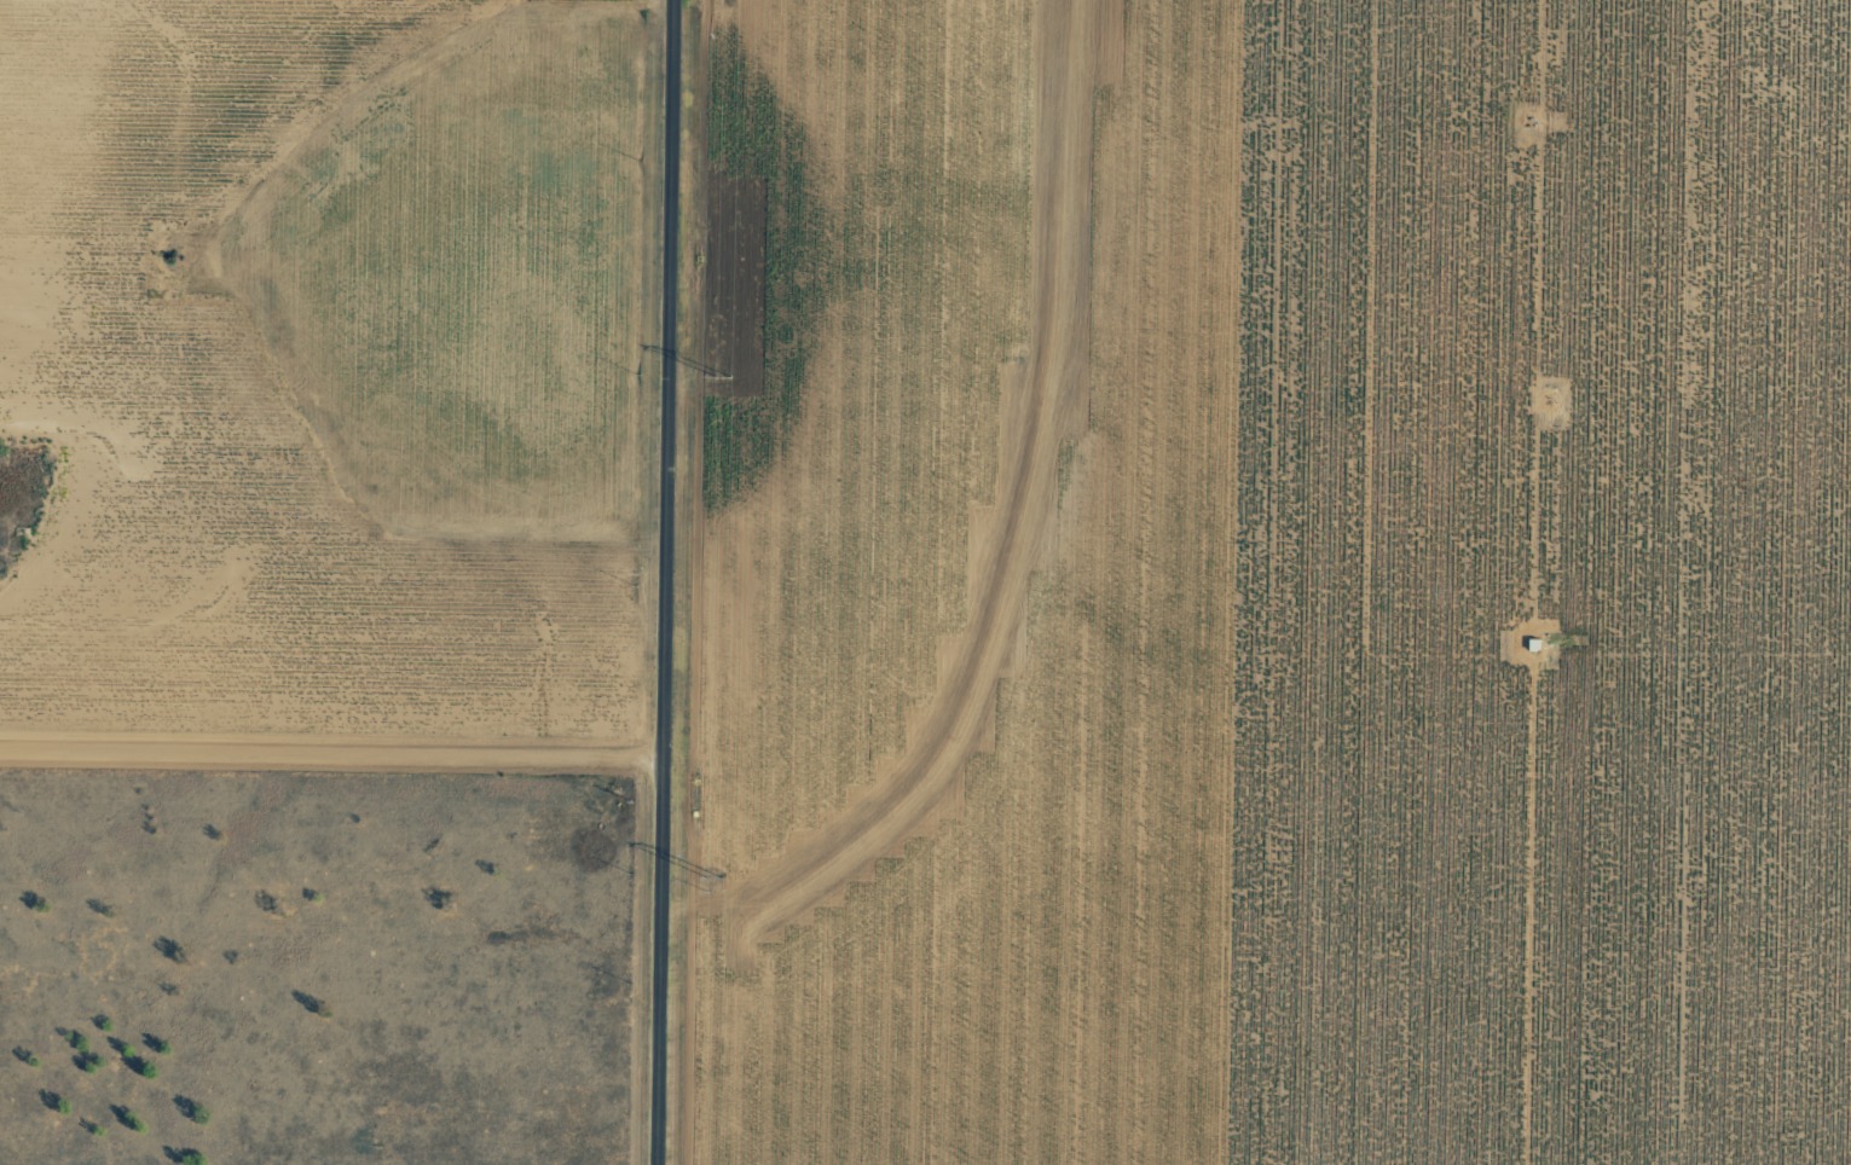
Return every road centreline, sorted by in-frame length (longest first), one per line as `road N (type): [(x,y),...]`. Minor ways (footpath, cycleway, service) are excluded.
road 1 (tertiary): [(670,1164),(686,0)]
road 2 (residential): [(670,758),(0,752)]

